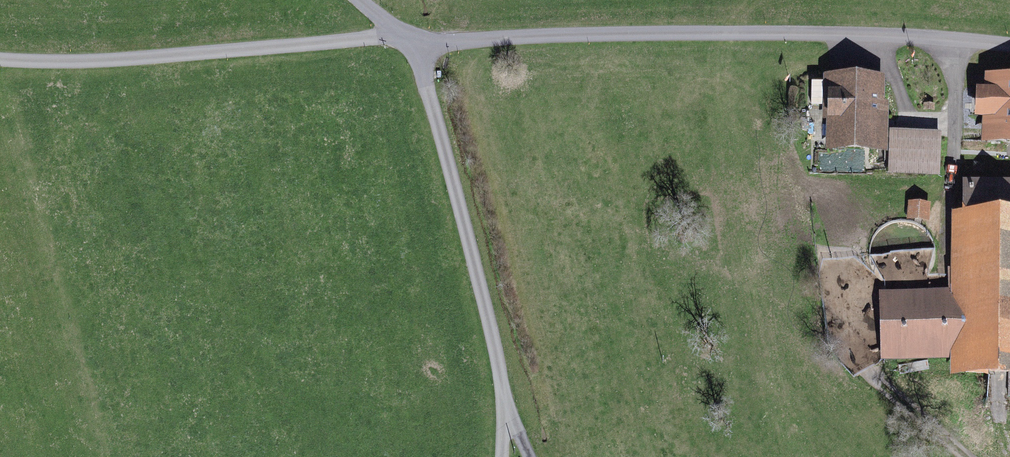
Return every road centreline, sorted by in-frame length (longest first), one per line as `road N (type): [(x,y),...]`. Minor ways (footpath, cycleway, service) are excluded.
road 1 (unclassified): [(407,39),(842,34),(1009,45)]
road 2 (unclassified): [(533,456),(511,413),(461,208),(407,39)]
road 3 (unclassified): [(0,60),(115,61),(407,39)]
road 4 (track): [(849,349),(963,456)]

